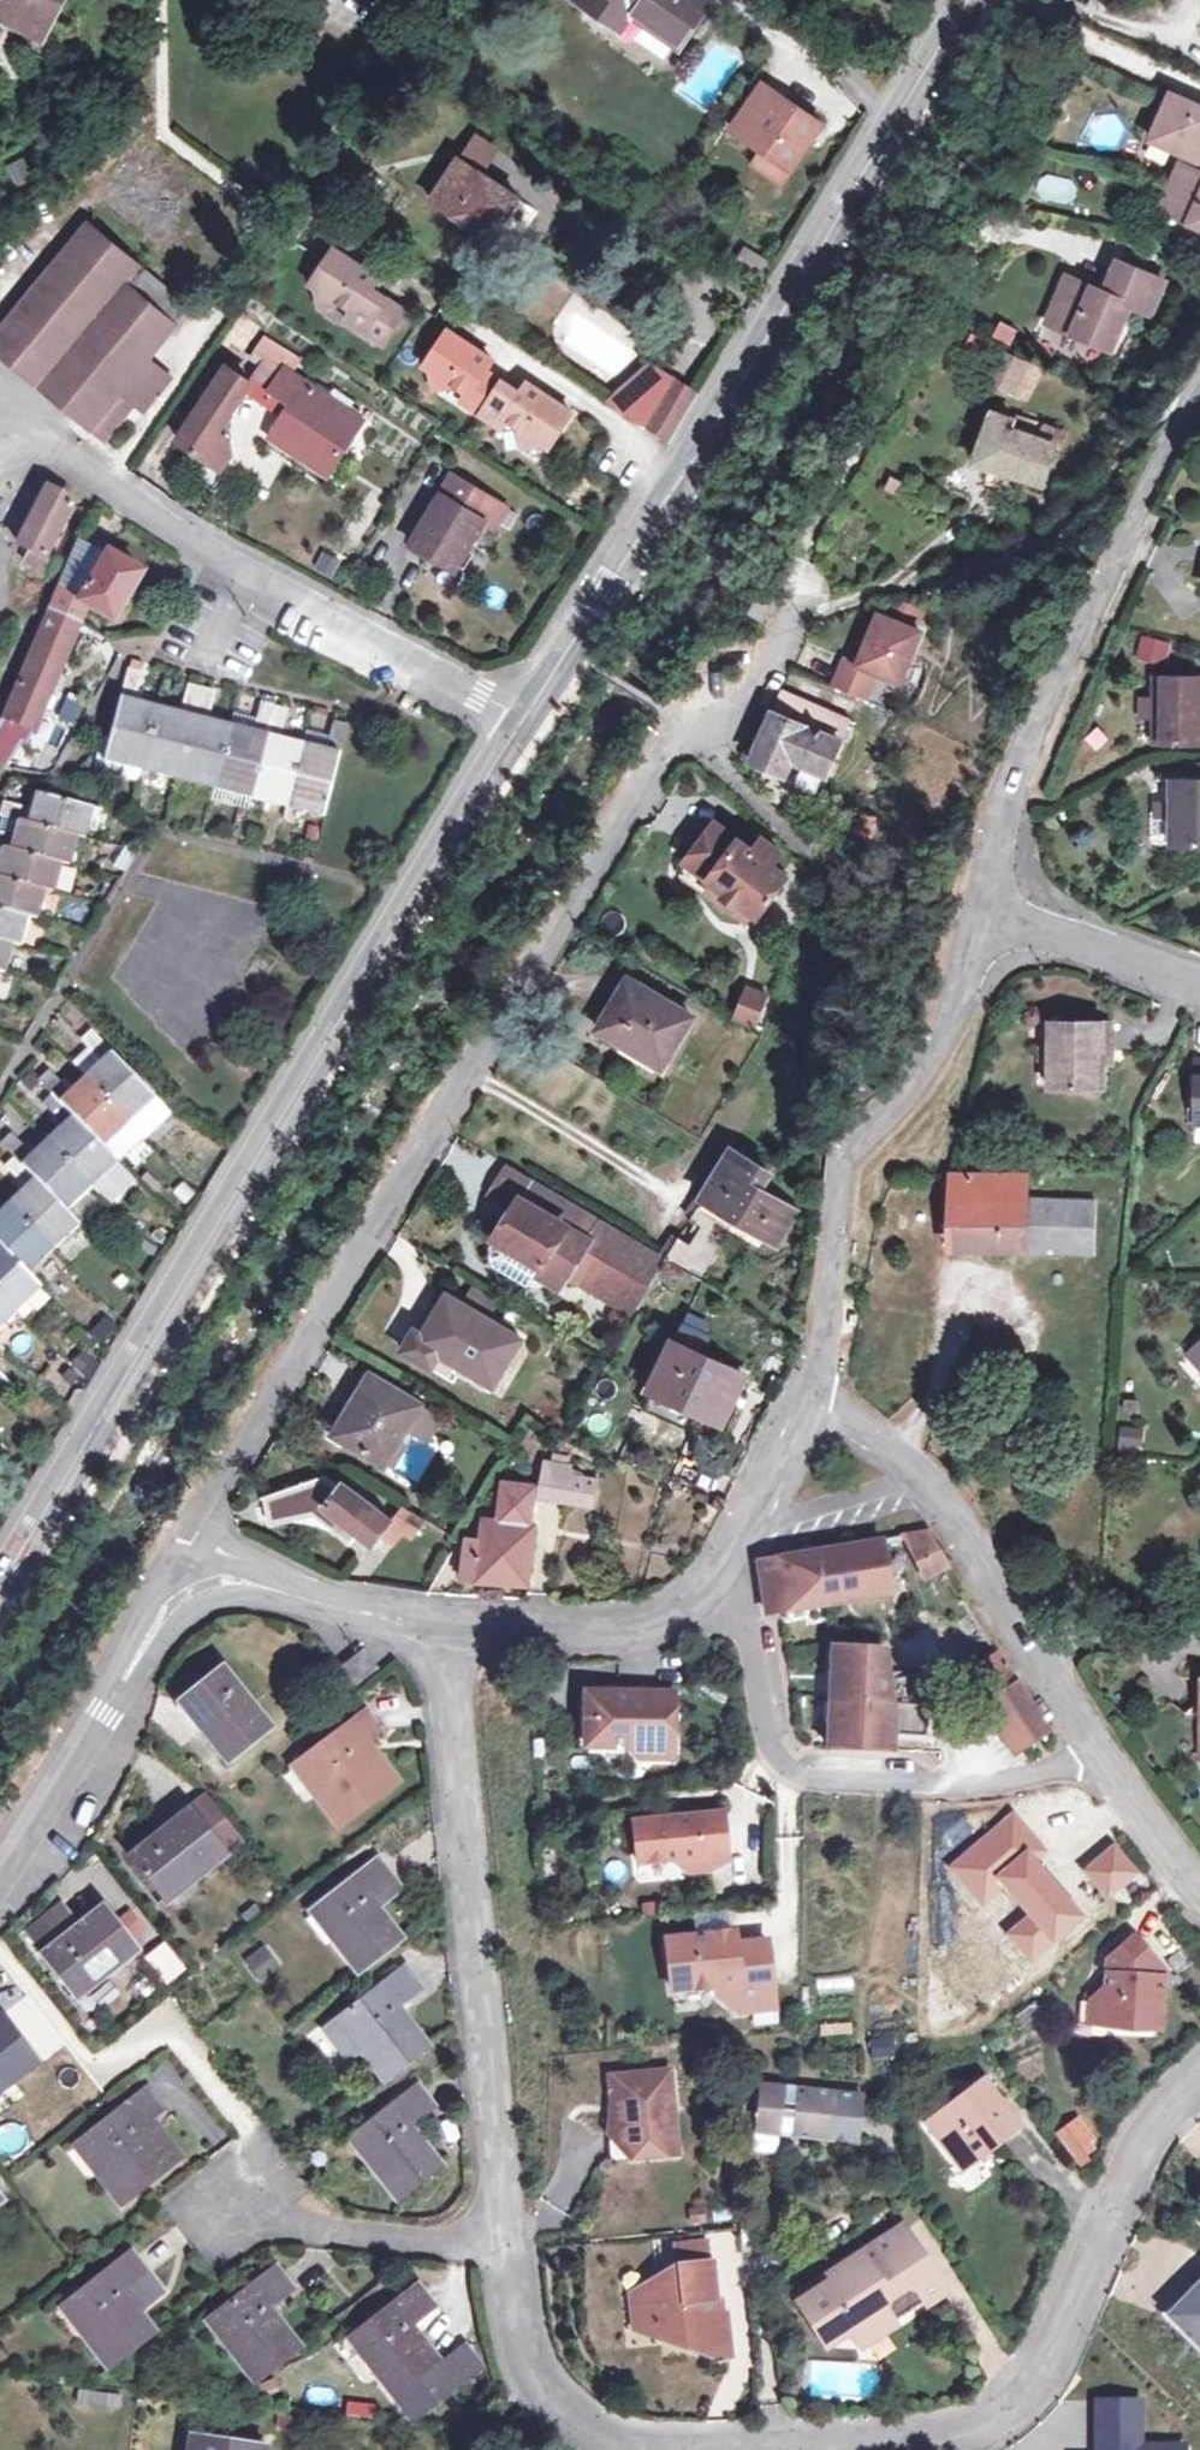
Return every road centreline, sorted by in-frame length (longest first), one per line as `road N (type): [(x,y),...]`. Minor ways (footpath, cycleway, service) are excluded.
road 1 (residential): [(177,1570),(667,743),(754,684),(812,606),(878,594)]
road 2 (tertiary): [(533,718),(0,1585)]
road 3 (residential): [(657,2449),(610,2443),(544,2403),(517,2344),(450,1629)]
road 4 (tertiary): [(973,0),(533,718)]
road 5 (residential): [(1199,2080),(1137,2147),(1024,2394),(962,2435),(720,2449)]
road 6 (residential): [(533,718),(98,485),(35,430)]
road 7 (residential): [(1199,378),(1016,797),(995,908)]
road 8 (residential): [(995,908),(971,982),(928,1064),(895,1112),(837,1161),(824,1324),(798,1410)]
road 9 (residential): [(1093,1754),(1029,1779),(968,1789),(816,1781),(777,1757),(751,1633),(699,1590)]
road 10 (residential): [(0,1871),(105,1705),(177,1570)]
road 11 (residential): [(922,1484),(960,1532),(1093,1754)]
road 12 (residential): [(450,1629),(177,1570)]
road 13 (residential): [(699,1590),(651,1623),(450,1629)]
road 14 (residential): [(995,908),(1199,983)]
road 15 (residential): [(739,1530),(922,1484)]
road 16 (residential): [(1093,1754),(1199,1883)]
road 17 (residential): [(798,1410),(845,1416),(922,1484)]
road 18 (residential): [(798,1410),(739,1530)]

